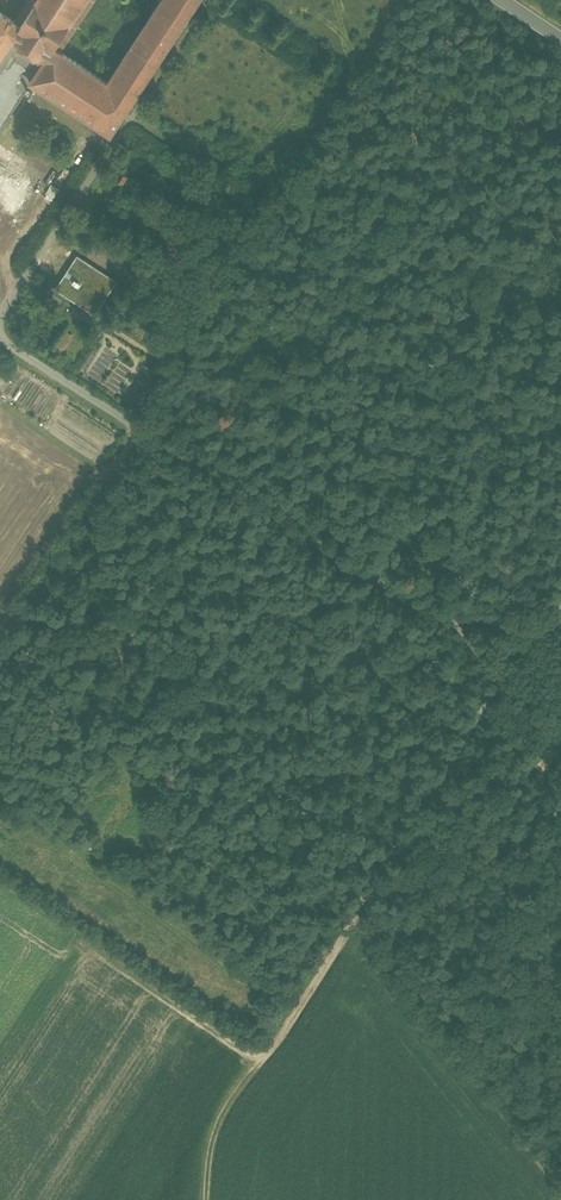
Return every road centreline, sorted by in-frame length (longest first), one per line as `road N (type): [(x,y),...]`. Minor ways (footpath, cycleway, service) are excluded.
road 1 (track): [(546,621),(220,1111),(204,1153),(203,1199)]
road 2 (track): [(253,1058),(113,964)]

